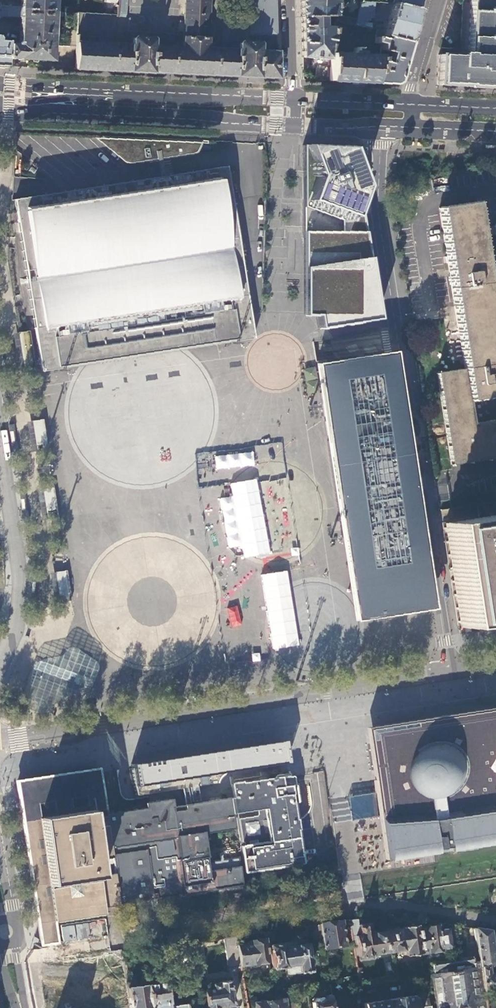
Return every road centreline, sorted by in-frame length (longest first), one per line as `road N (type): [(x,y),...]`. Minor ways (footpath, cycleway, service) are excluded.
road 1 (residential): [(450,672),(377,209),(380,126)]
road 2 (residential): [(450,672),(0,741)]
road 3 (primary): [(0,113),(290,122)]
road 4 (primary): [(290,101),(106,93)]
road 5 (primary): [(411,104),(290,101)]

